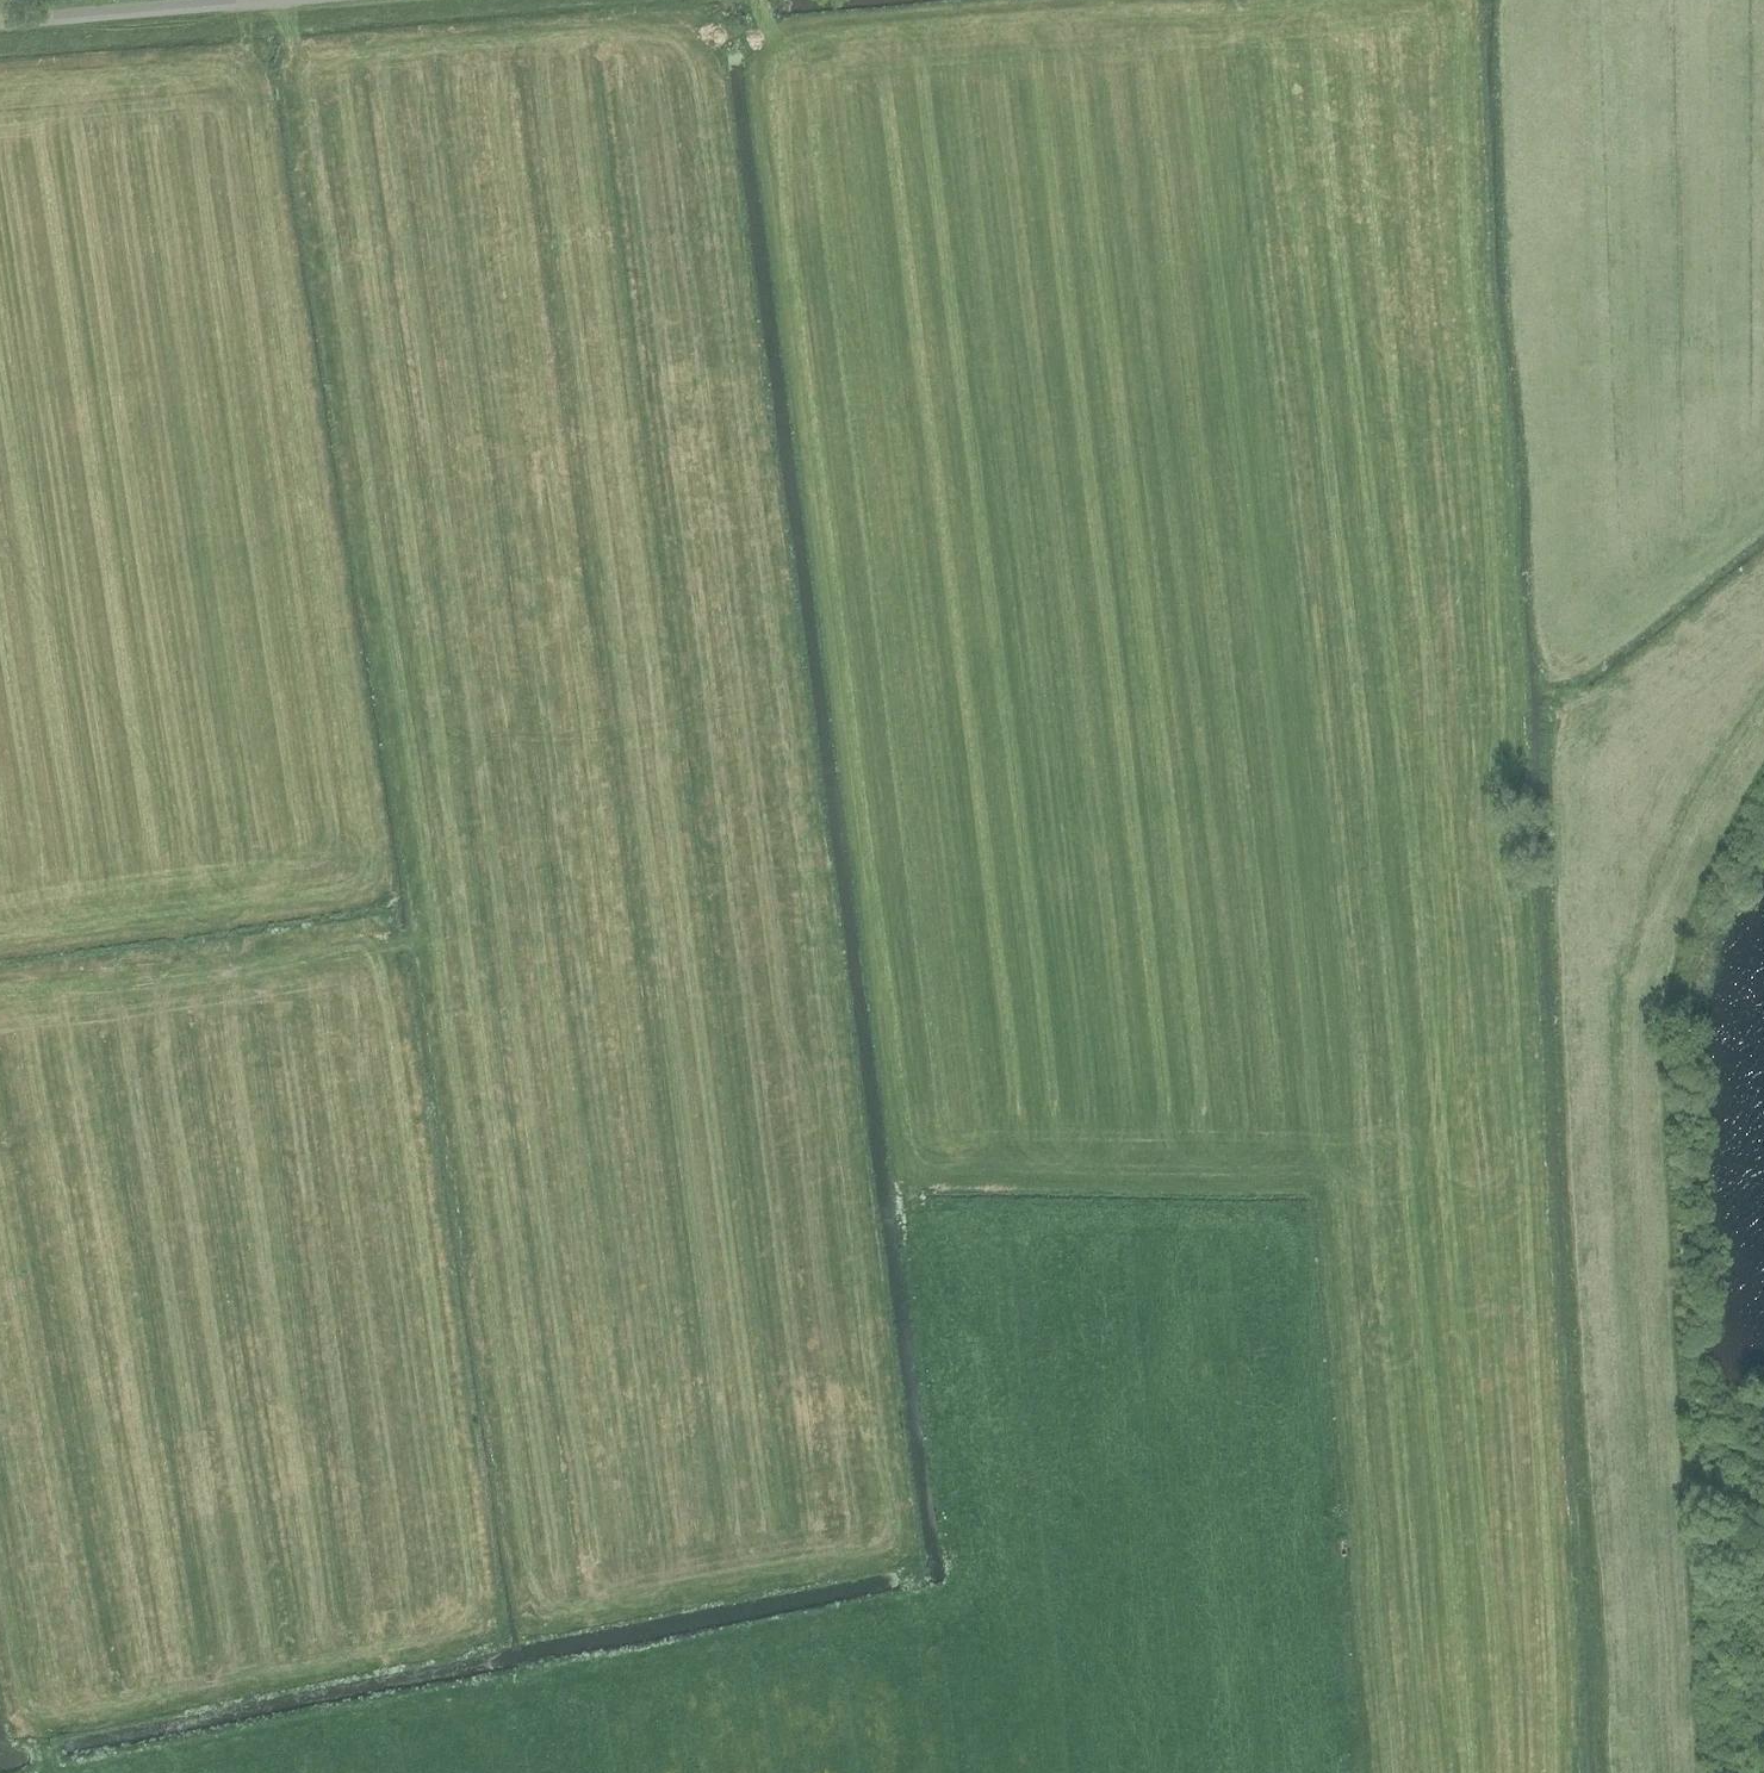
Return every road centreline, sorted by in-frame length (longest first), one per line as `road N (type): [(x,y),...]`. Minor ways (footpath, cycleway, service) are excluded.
road 1 (unclassified): [(0,21),(262,0)]

